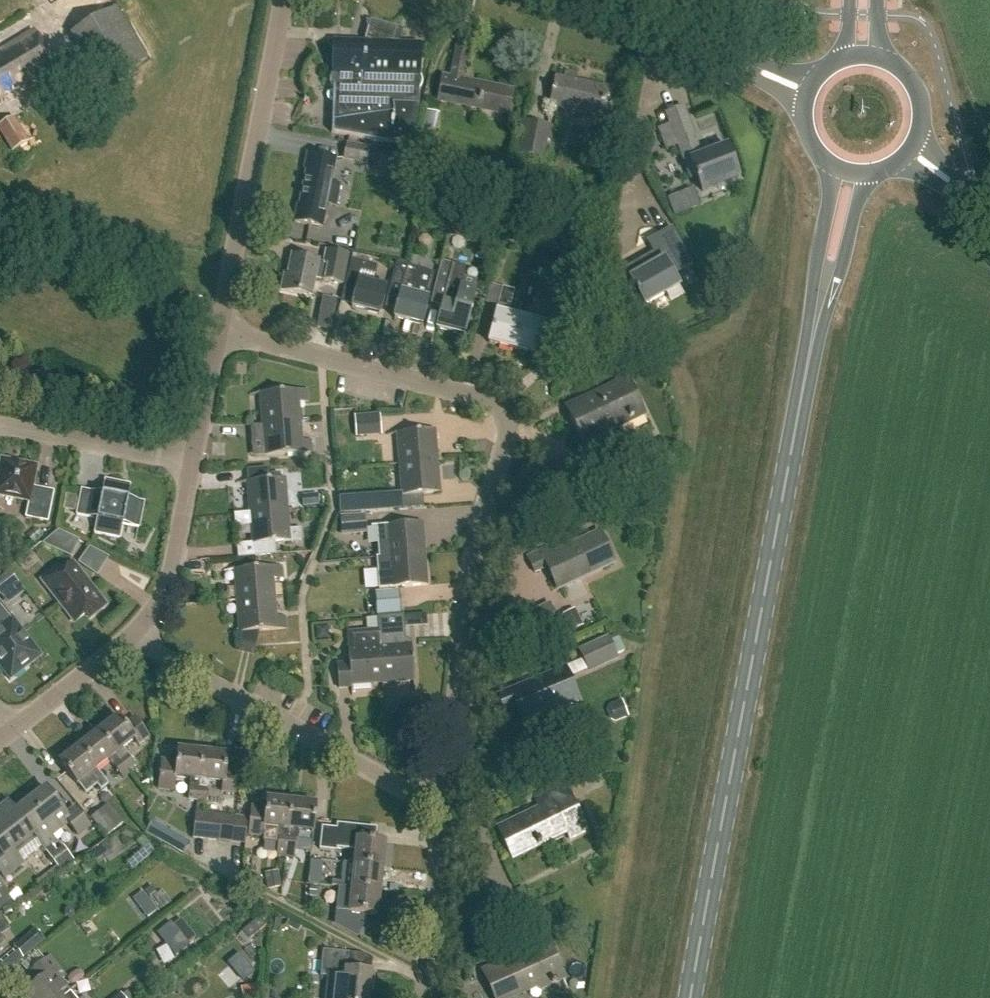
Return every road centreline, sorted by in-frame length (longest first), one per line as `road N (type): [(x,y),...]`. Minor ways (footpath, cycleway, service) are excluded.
road 1 (residential): [(443,801),(469,568),(504,440),(498,413),(474,396),(217,326)]
road 2 (primary): [(691,997),(815,331)]
road 3 (residential): [(443,801),(411,793),(135,634)]
road 4 (unclassified): [(217,326),(280,0)]
road 5 (residential): [(622,245),(657,55),(679,31)]
road 6 (residential): [(422,997),(443,801)]
road 7 (residential): [(0,428),(191,465)]
road 8 (unclassified): [(135,634),(173,569),(191,465)]
road 9 (primary): [(815,331),(839,273),(862,173)]
road 10 (primary): [(836,168),(816,271),(815,331)]
road 11 (unclassified): [(11,730),(135,634)]
road 12 (unclassified): [(191,465),(217,326)]

